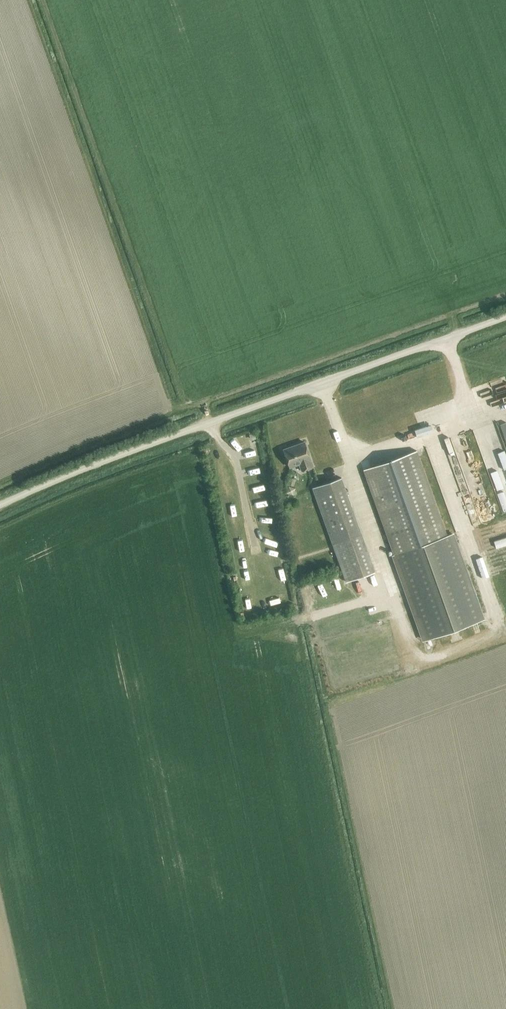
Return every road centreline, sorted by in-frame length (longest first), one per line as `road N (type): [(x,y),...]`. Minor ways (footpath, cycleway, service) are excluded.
road 1 (unclassified): [(0,508),(88,466),(505,317)]

